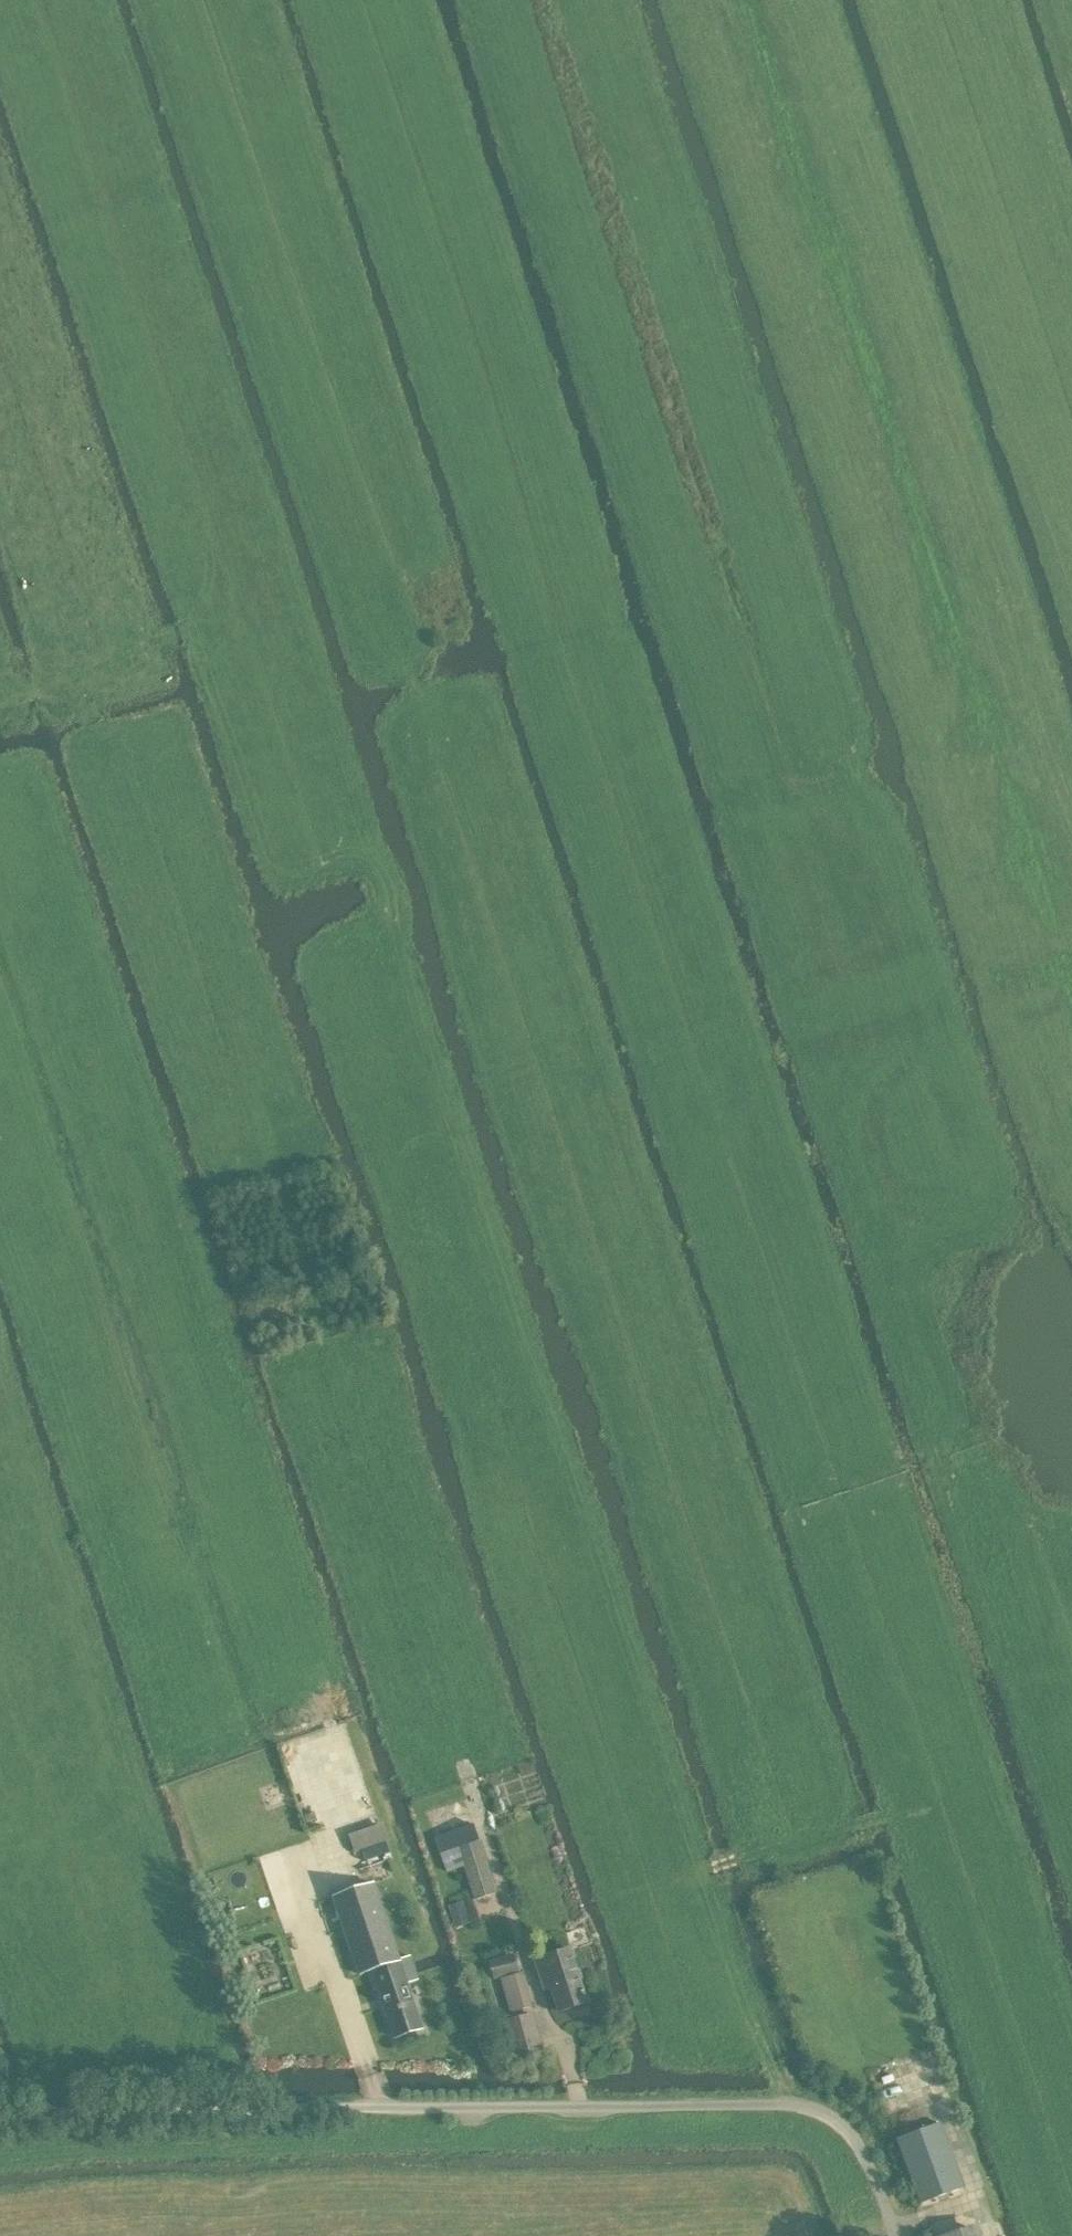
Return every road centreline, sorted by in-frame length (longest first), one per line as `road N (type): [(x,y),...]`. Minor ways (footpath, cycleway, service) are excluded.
road 1 (unclassified): [(897,2235),(854,2136),(824,2112),(794,2103),(333,2107)]
road 2 (track): [(333,2107),(108,2104),(0,2116)]

